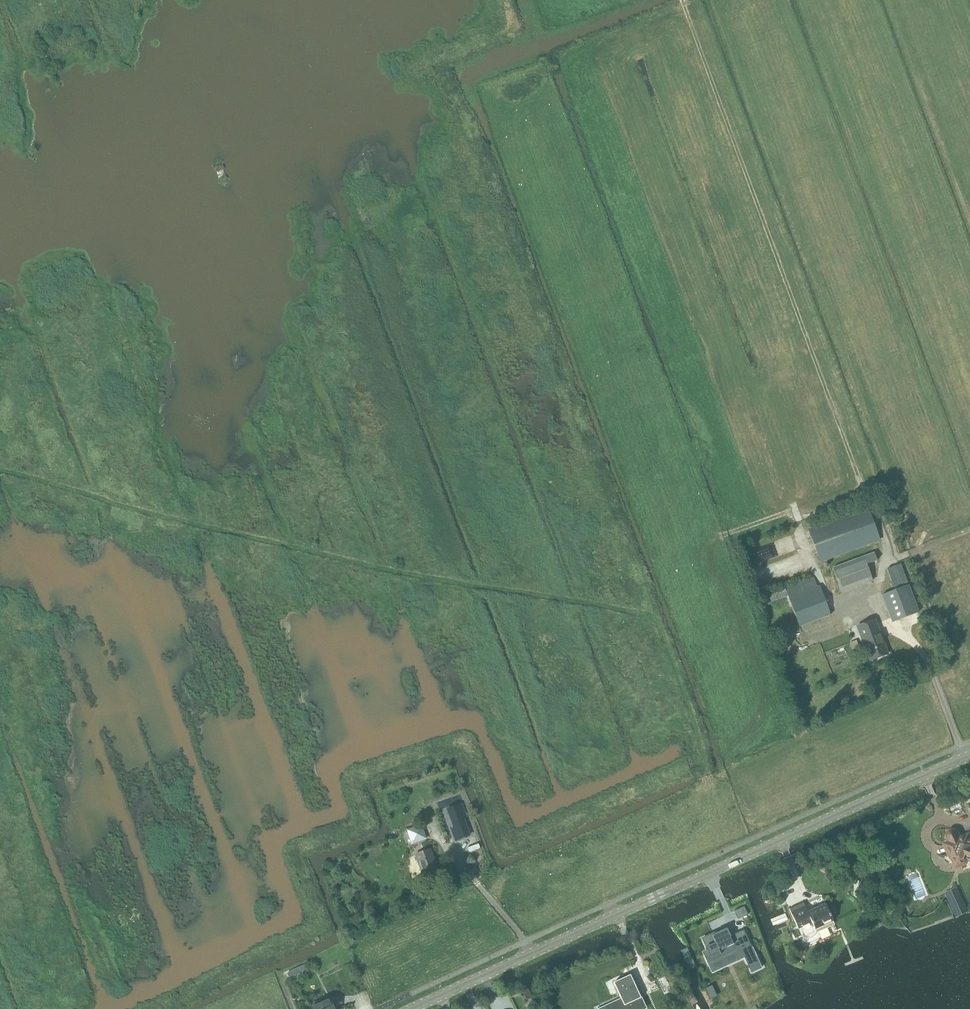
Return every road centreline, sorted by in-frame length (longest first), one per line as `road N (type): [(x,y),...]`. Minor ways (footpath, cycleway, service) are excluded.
road 1 (secondary): [(413,1008),(969,757)]
road 2 (track): [(889,541),(864,493),(682,0)]

